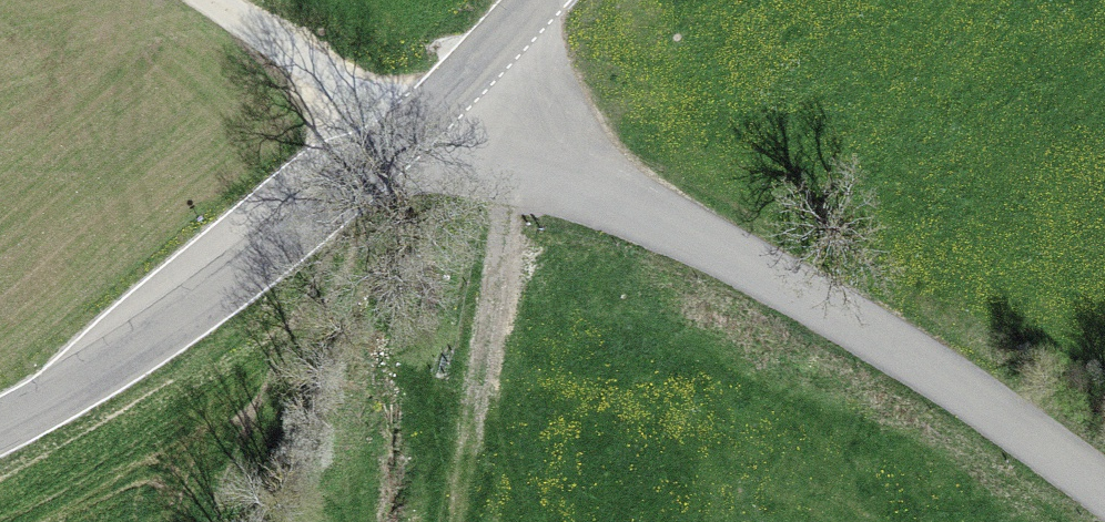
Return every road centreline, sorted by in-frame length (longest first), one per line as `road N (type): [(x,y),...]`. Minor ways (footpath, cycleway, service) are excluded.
road 1 (unclassified): [(410,128),(528,160),(644,208),(949,382),(1104,500)]
road 2 (tertiary): [(410,128),(247,270),(162,331),(0,425)]
road 3 (track): [(433,521),(528,160)]
road 4 (tertiary): [(528,0),(410,128)]
road 5 (track): [(949,382),(1104,398)]

